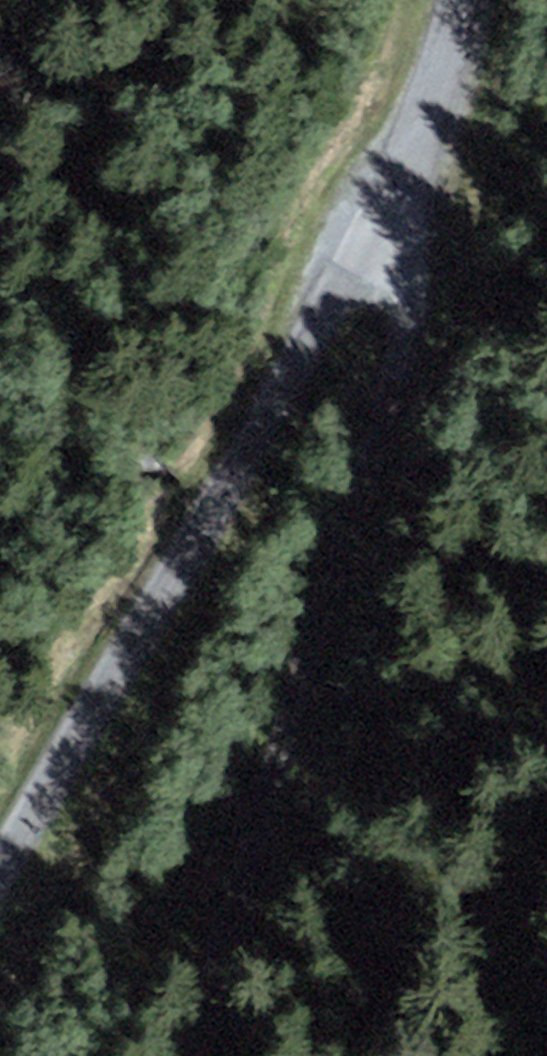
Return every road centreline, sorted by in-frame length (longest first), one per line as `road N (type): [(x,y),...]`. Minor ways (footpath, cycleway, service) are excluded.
road 1 (unclassified): [(0,829),(167,575),(388,152),(441,0)]
road 2 (track): [(388,152),(373,371),(144,1055)]

